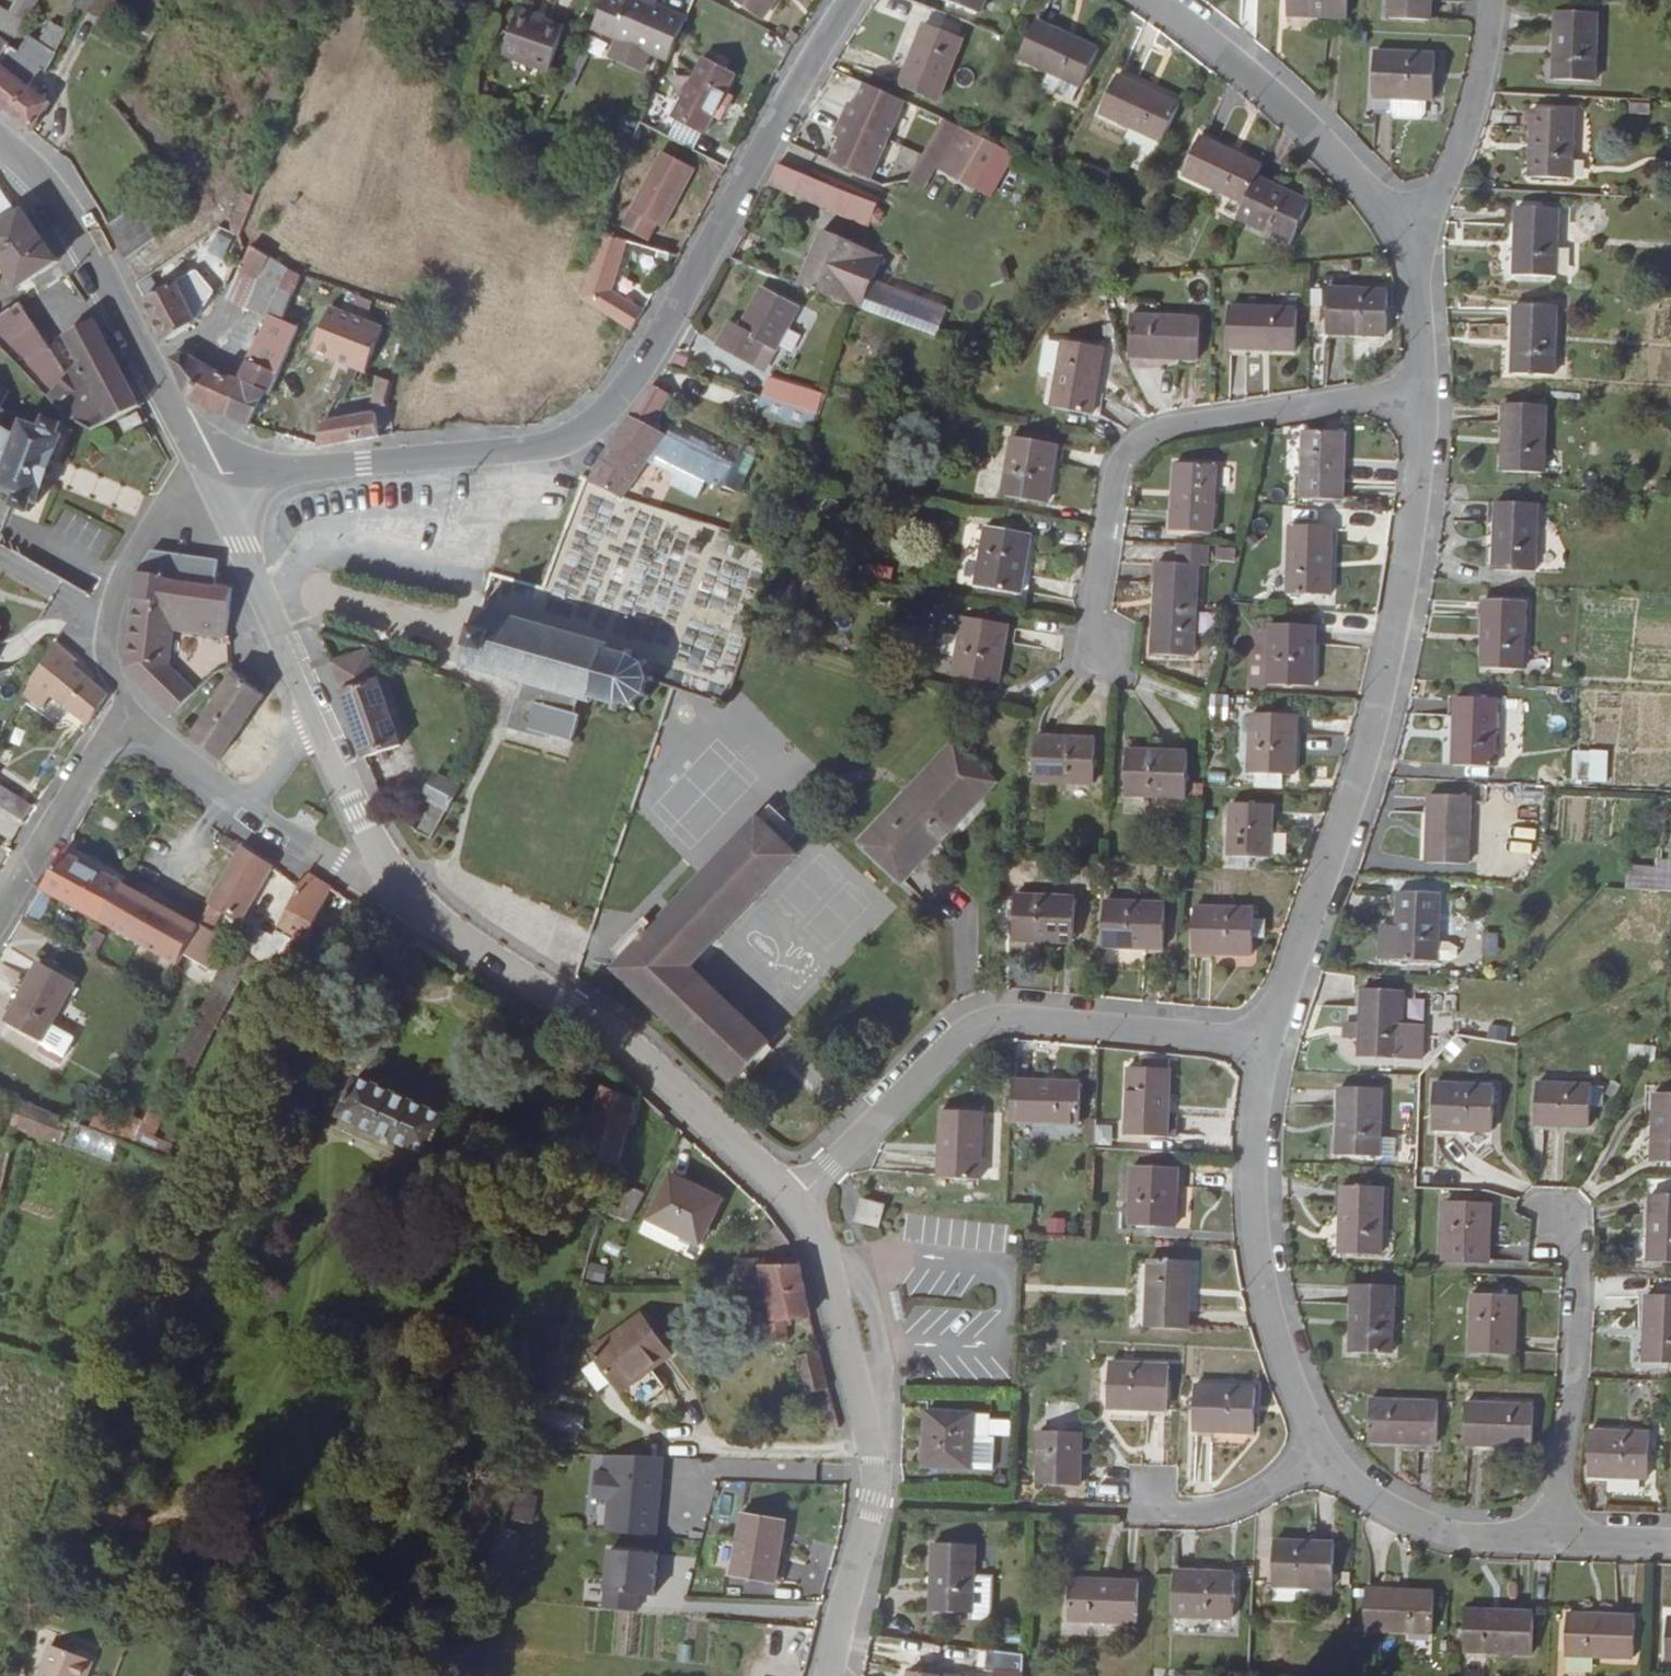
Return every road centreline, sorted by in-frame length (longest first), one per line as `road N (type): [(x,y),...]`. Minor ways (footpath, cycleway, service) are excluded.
road 1 (residential): [(846,0),(805,59),(649,356),(588,427),(521,450),(205,479)]
road 2 (residential): [(1425,392),(1416,548),(1383,723),(1348,845),(1270,1052)]
road 3 (residential): [(1270,1052),(1255,1161),(1263,1281),(1318,1454),(1385,1510),(1468,1542),(1561,1541)]
road 4 (residential): [(1270,1052),(974,1025),(800,1202)]
road 5 (tertiary): [(393,867),(417,903),(652,1067),(800,1202)]
road 6 (residential): [(1425,392),(1161,429),(1124,459),(1099,615),(1110,654)]
road 7 (residential): [(1151,0),(1252,64),(1385,203),(1414,255),(1425,392)]
road 8 (tertiary): [(800,1202),(840,1273),(877,1440),(875,1498),(834,1675)]
road 9 (tertiary): [(0,141),(67,213),(205,479)]
road 10 (residential): [(1562,1219),(1581,1265),(1561,1541)]
road 11 (tertiary): [(205,479),(319,726)]
road 12 (residential): [(128,701),(106,663),(111,584),(152,516),(205,479)]
road 13 (residential): [(128,701),(0,920)]
road 14 (residential): [(246,810),(354,873),(393,867)]
road 15 (residential): [(246,810),(128,701)]
road 16 (tertiary): [(319,726),(356,814),(393,867)]

